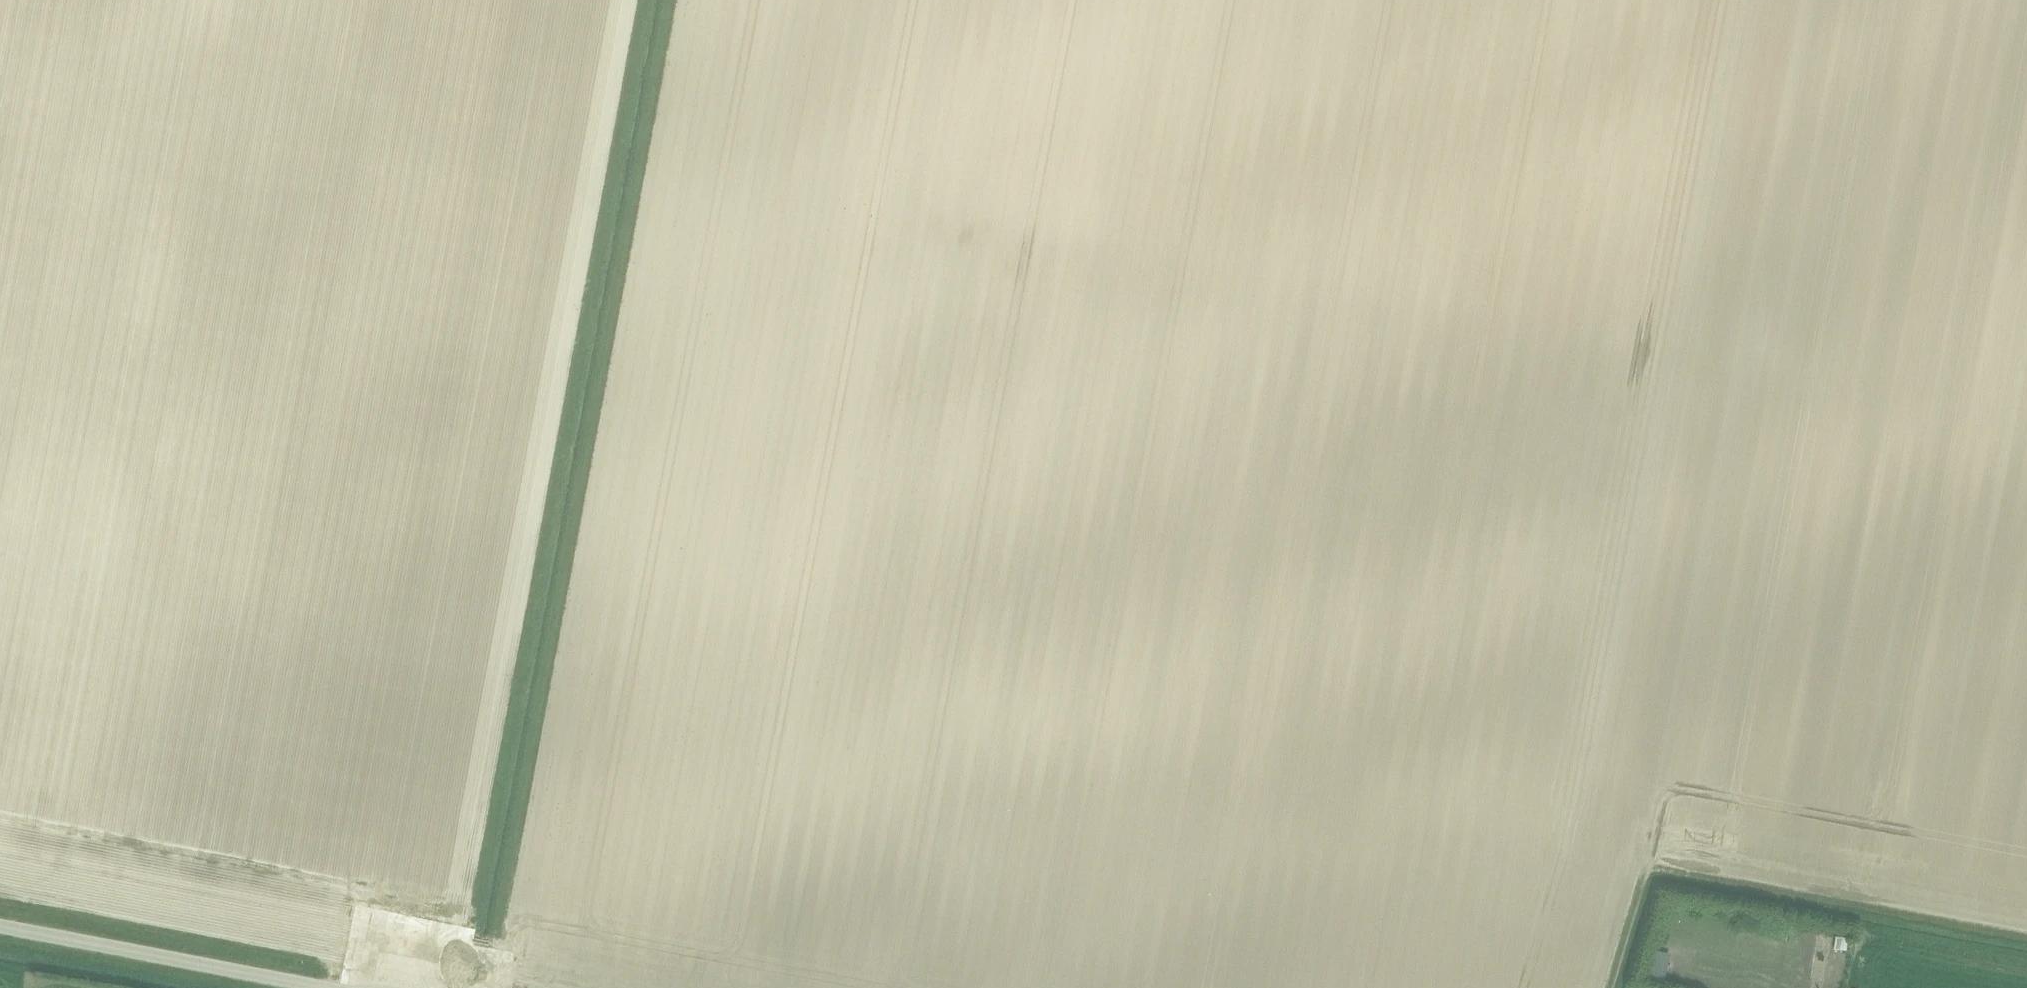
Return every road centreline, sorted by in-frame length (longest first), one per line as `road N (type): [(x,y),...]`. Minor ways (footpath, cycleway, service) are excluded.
road 1 (unclassified): [(325,987),(0,926)]

